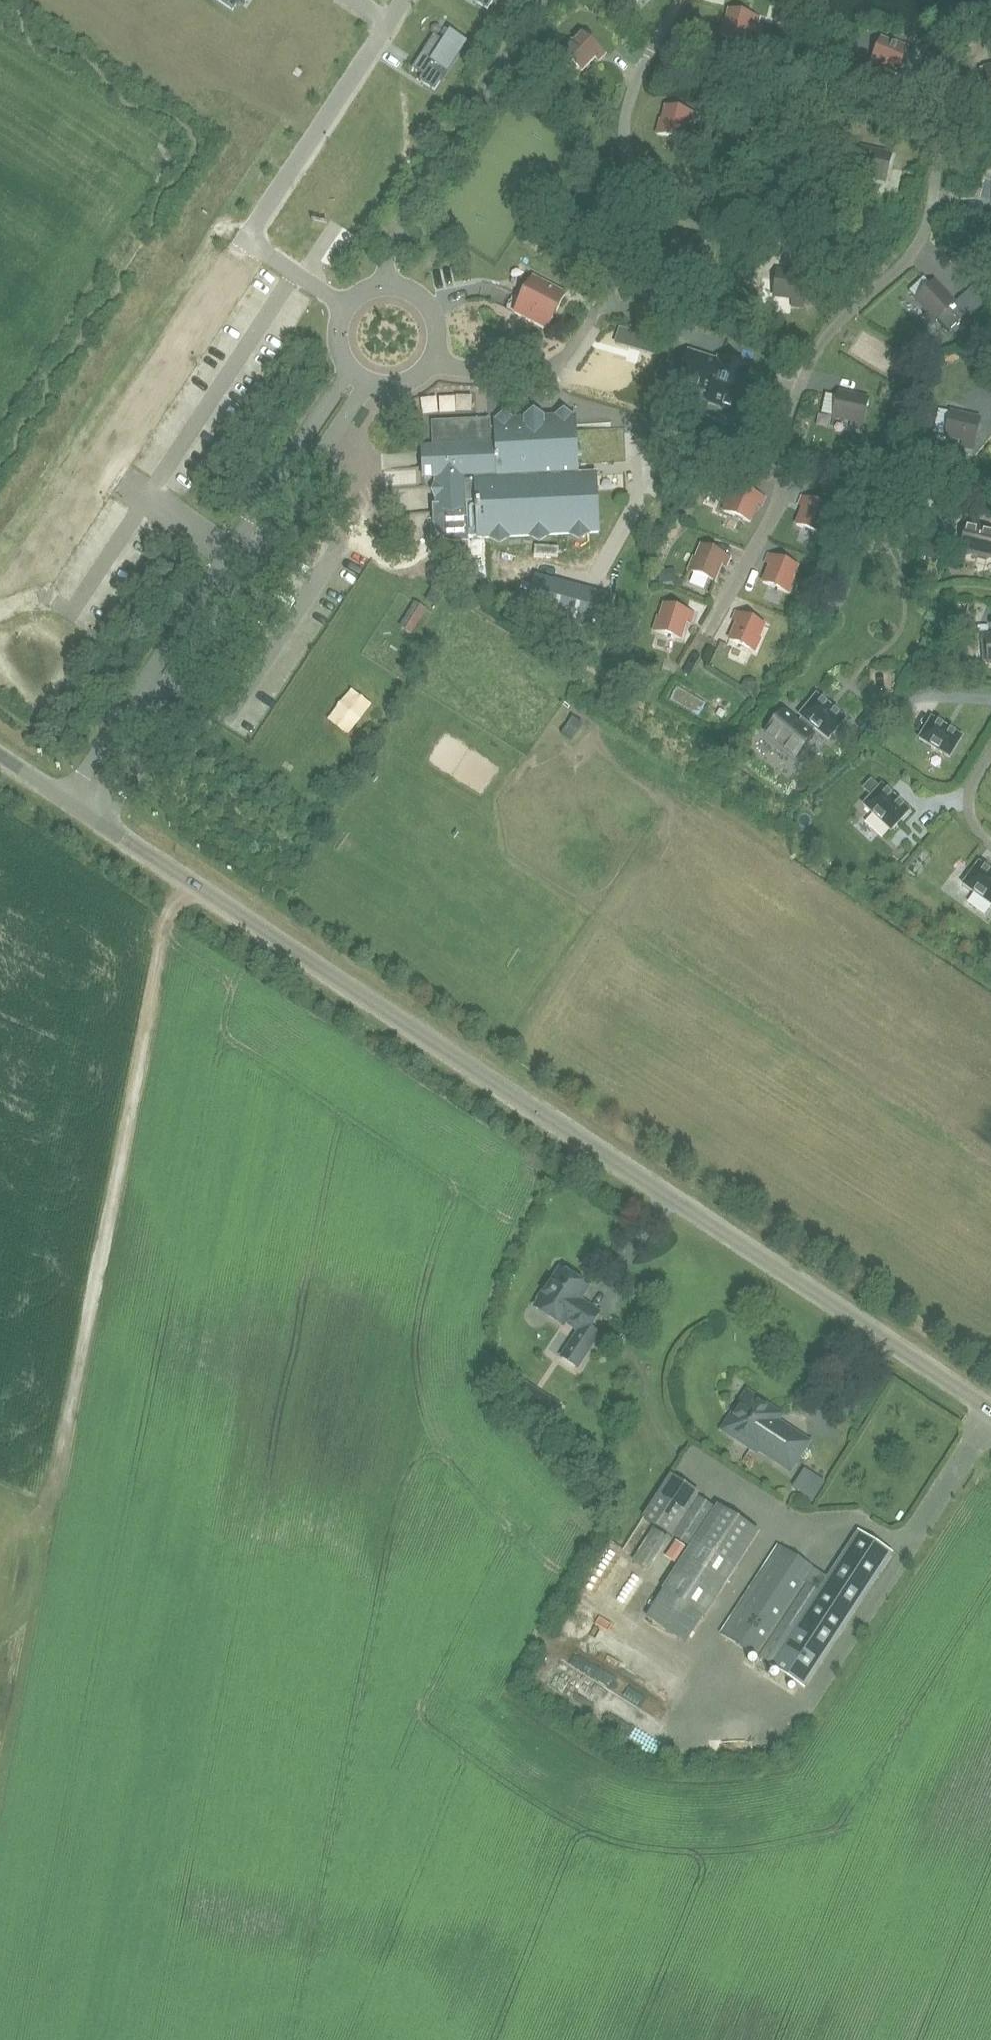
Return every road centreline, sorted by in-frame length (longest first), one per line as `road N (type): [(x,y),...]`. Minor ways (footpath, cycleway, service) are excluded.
road 1 (unclassified): [(990,1413),(85,812)]
road 2 (unclassified): [(85,812),(273,528)]
road 3 (unclassified): [(250,524),(65,800)]
road 4 (track): [(140,1079),(181,877)]

